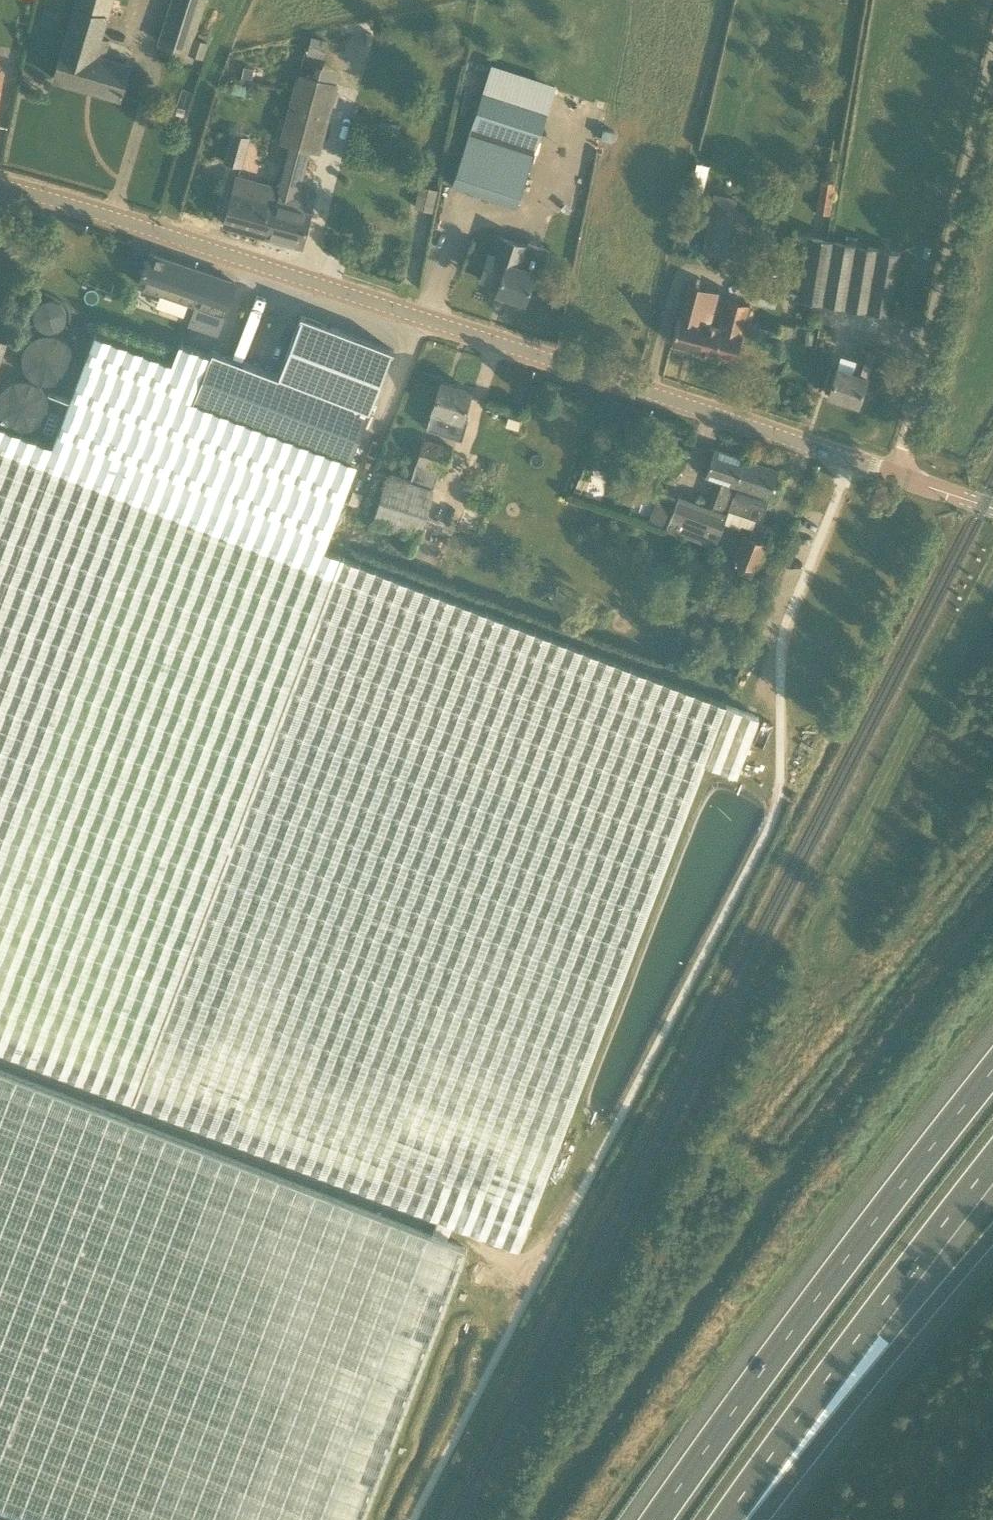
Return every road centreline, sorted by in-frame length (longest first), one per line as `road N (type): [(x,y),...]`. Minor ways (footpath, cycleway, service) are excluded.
road 1 (tertiary): [(895,476),(0,185)]
road 2 (motorway): [(992,1074),(656,1519)]
road 3 (motorway): [(726,1519),(992,1164)]
road 4 (unclassified): [(895,476),(992,63)]
road 5 (motorway): [(736,1519),(843,1411),(992,1233)]
road 6 (track): [(166,235),(208,73),(238,0)]

